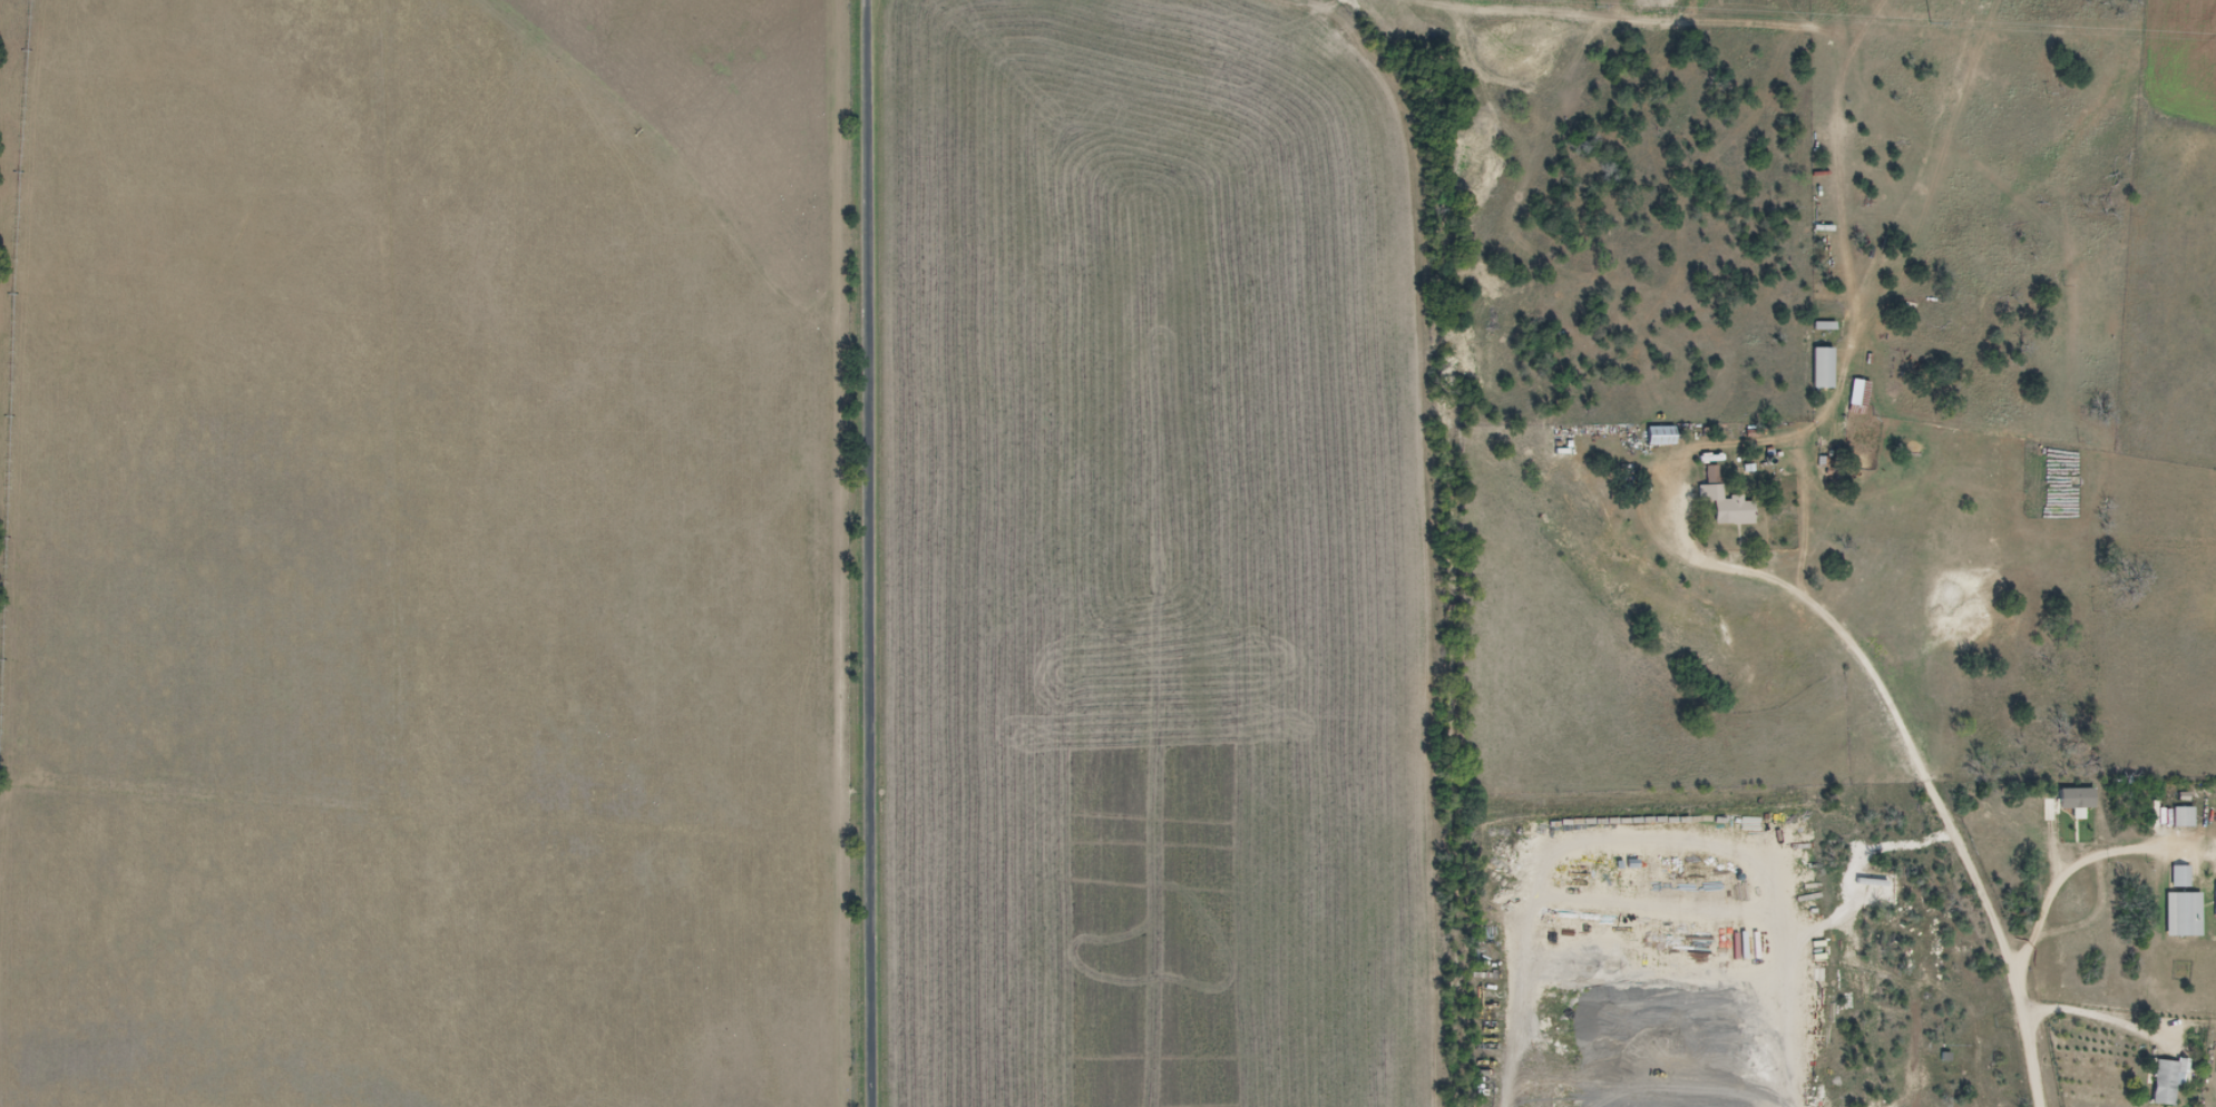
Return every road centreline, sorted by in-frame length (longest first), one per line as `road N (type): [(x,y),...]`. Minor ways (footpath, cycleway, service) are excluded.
road 1 (residential): [(873,1106),(868,0)]
road 2 (residential): [(2040,1106),(2013,967),(1959,839),(1870,670),(1809,601),(1783,584),(1692,552),(1685,510)]
road 3 (track): [(1423,0),(1812,29),(1838,33),(1851,55),(1878,0)]

